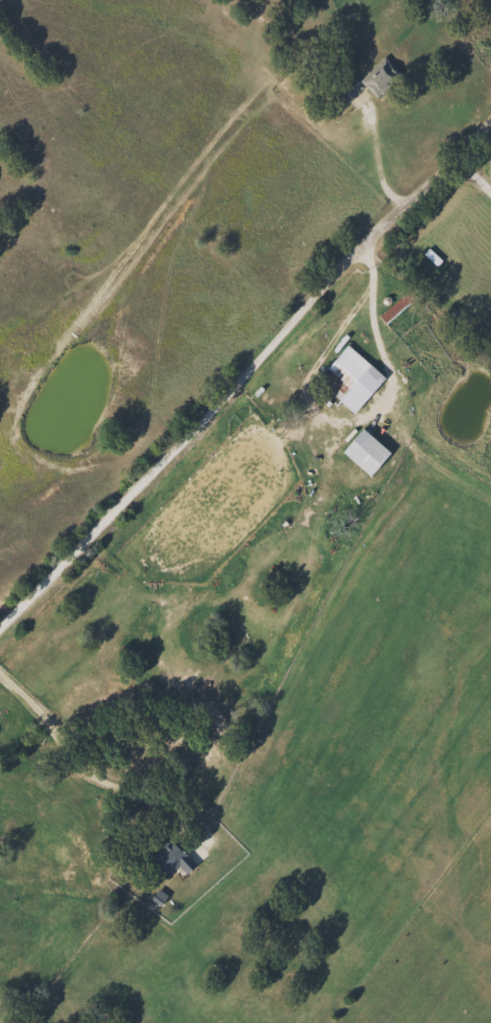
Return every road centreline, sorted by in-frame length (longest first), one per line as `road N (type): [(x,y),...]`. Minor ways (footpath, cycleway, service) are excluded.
road 1 (residential): [(0,628),(490,113)]
road 2 (residential): [(0,674),(50,718),(86,776),(148,796),(195,828)]
road 3 (residential): [(389,389),(363,239)]

